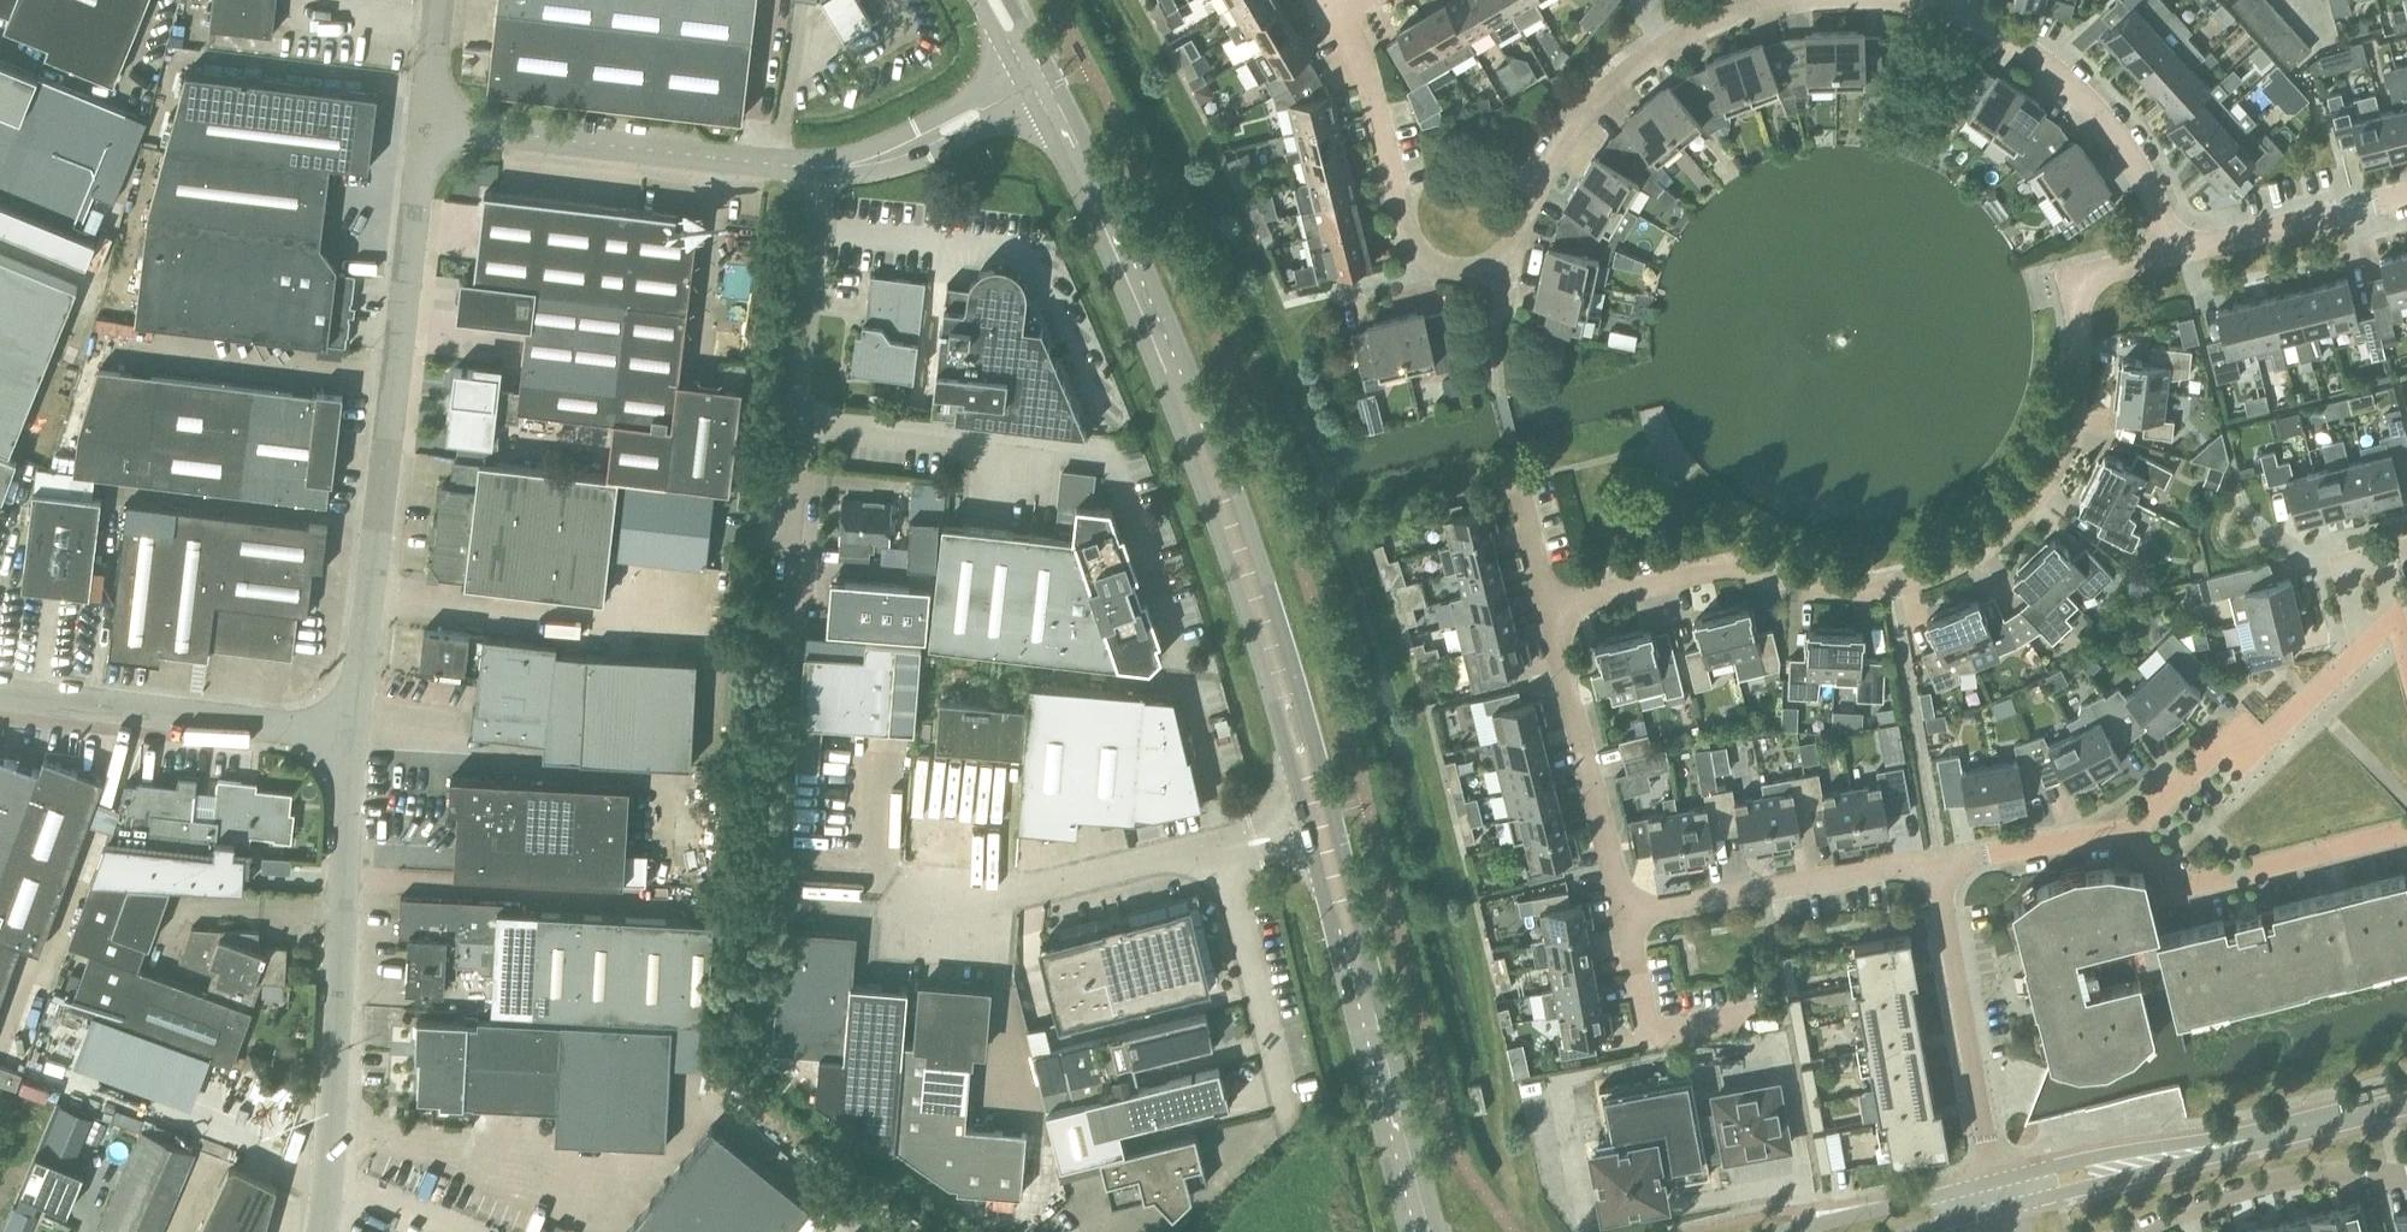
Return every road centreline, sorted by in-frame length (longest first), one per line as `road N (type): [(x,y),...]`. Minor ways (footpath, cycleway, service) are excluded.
road 1 (residential): [(1554,608),(1737,564),(1794,586),(1850,589),(1888,587),(1973,558),(2040,501),(2084,410),(2083,297),(2098,275),(2177,252)]
road 2 (secondary): [(1334,813),(1217,436),(1058,88)]
road 3 (secondary): [(1033,102),(1185,443),(1303,821)]
road 4 (unclassified): [(356,735),(422,124)]
road 5 (unclassified): [(322,1231),(356,735)]
road 6 (unclassified): [(787,620),(826,168)]
road 7 (secondary): [(1438,1231),(1334,813)]
road 8 (secondary): [(1303,821),(1407,1231)]
road 9 (residential): [(1801,0),(1660,43),(1618,75),(1541,180),(1511,264)]
road 10 (unclassified): [(422,124),(826,168)]
road 11 (residential): [(1511,264),(1448,269),(1421,250),(1407,227),(1370,78),(1321,6)]
road 12 (unclassified): [(356,735),(0,691)]
road 13 (residential): [(2177,252),(2146,176),(2092,108),(1996,32),(1946,9)]
road 14 (residential): [(1998,1186),(1937,863)]
road 15 (residential): [(1216,845),(979,909),(907,912)]
road 16 (residential): [(1628,915),(1554,608)]
road 17 (residential): [(1628,915),(1937,863)]
road 18 (residential): [(2133,831),(2187,897),(2406,841)]
road 19 (residential): [(2133,831),(2233,742),(2264,743),(2366,654)]
road 20 (residential): [(1294,1125),(1216,845)]
road 21 (tertiary): [(2406,1100),(2137,1165)]
road 22 (residential): [(2144,1231),(2254,1189),(2406,1180)]
road 23 (residential): [(1774,1015),(1654,1034),(1628,915)]
road 24 (residential): [(2177,252),(2406,196)]
road 25 (residential): [(1937,863),(2133,831)]
road 26 (tertiary): [(1998,1186),(1806,1231)]
road 27 (tertiary): [(2137,1165),(2082,1162),(1998,1186)]
road 28 (tertiary): [(2003,1210),(2137,1165)]
road 29 (residential): [(1554,608),(1526,482)]
road 30 (residential): [(2382,555),(2355,562),(2345,574),(2366,654)]
road 31 (unclassified): [(422,124),(437,0)]
road 32 (unclassified): [(1019,74),(936,117),(923,142)]
road 33 (unclassified): [(923,142),(953,144),(1033,102)]

